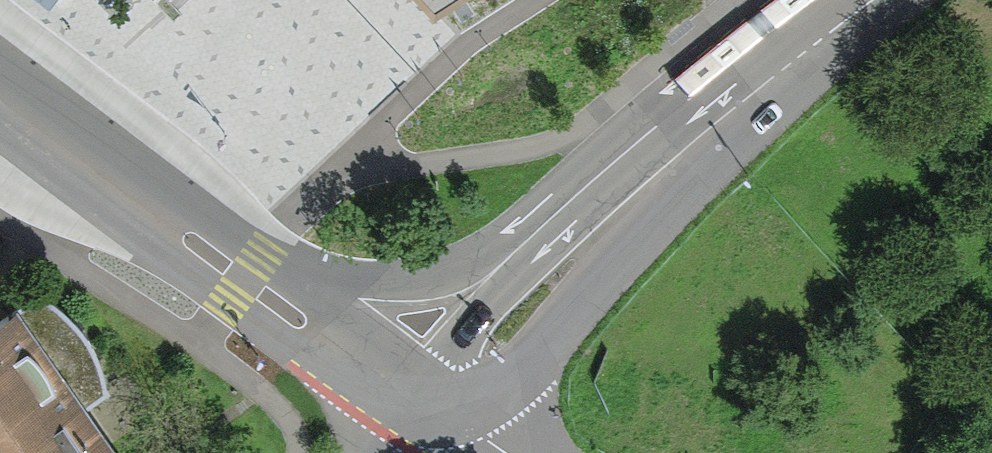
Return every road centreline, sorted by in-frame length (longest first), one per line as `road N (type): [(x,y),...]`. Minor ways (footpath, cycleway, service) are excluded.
road 1 (tertiary): [(582,241),(857,0)]
road 2 (tertiary): [(582,241),(415,279),(254,287)]
road 3 (tertiary): [(0,101),(254,287)]
road 4 (tertiary): [(438,411),(582,241)]
road 5 (tertiary): [(254,287),(438,411)]

